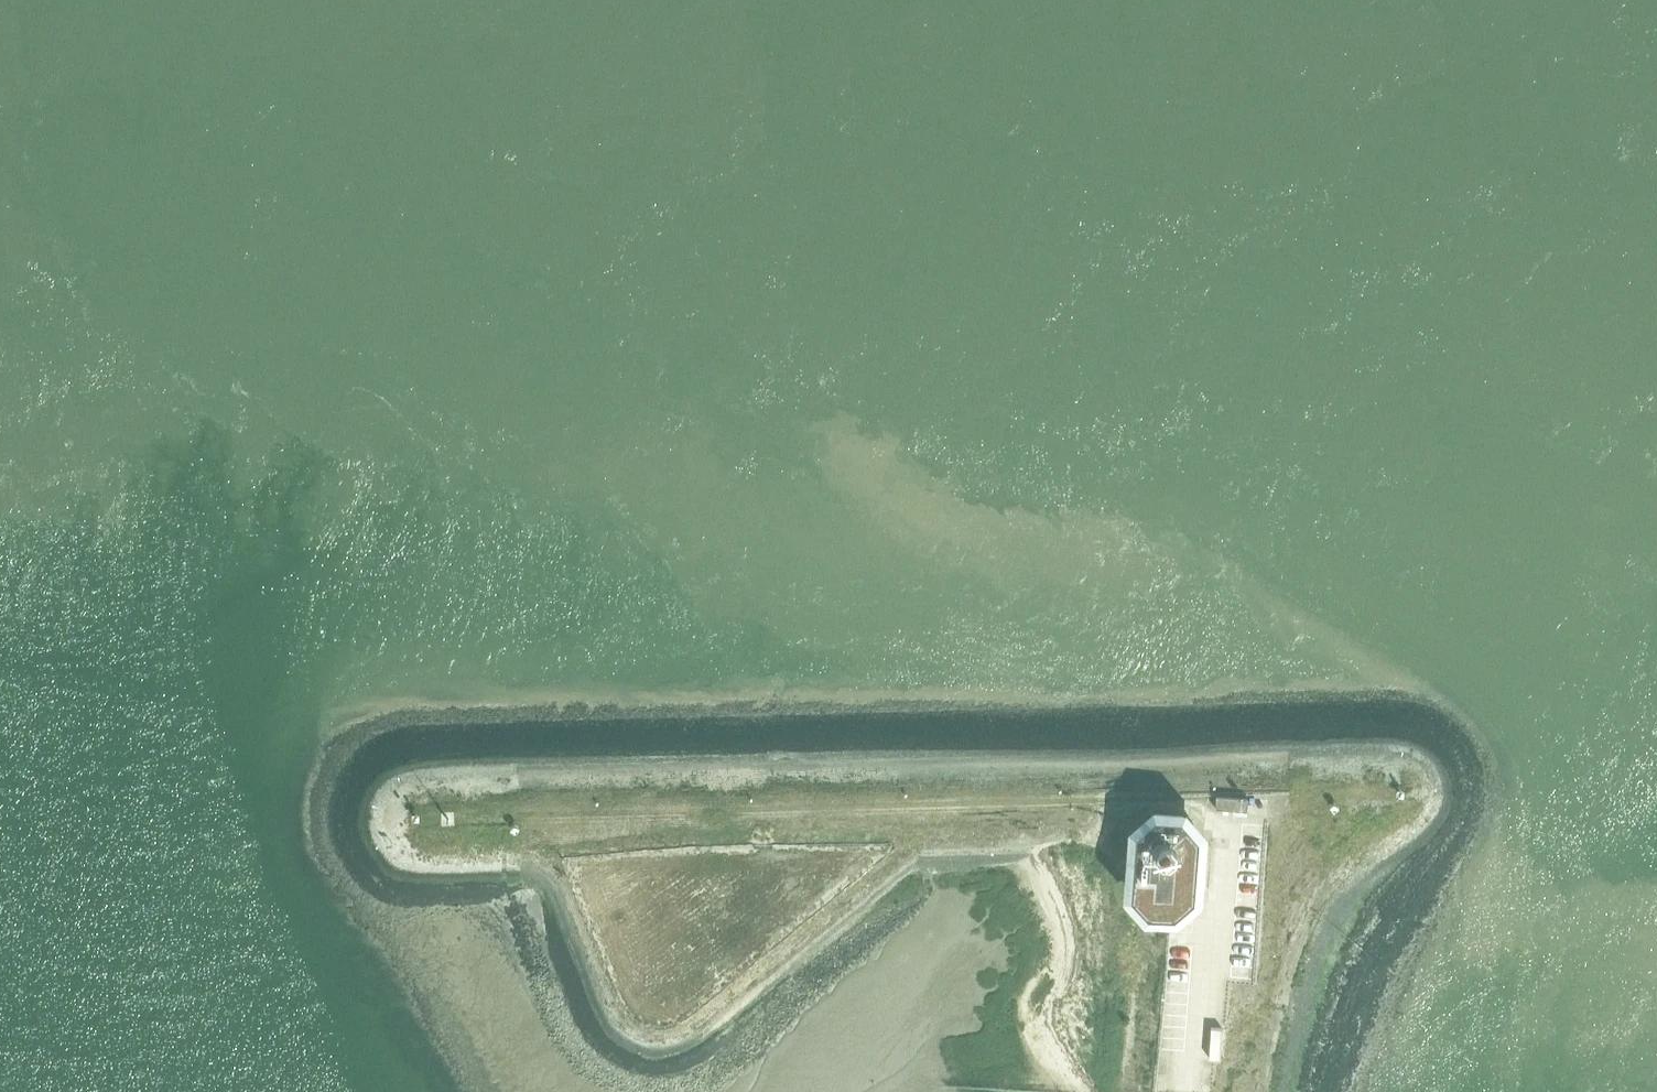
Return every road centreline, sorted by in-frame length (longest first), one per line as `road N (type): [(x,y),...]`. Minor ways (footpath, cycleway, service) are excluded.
road 1 (unclassified): [(1190,1091),(1227,822)]

